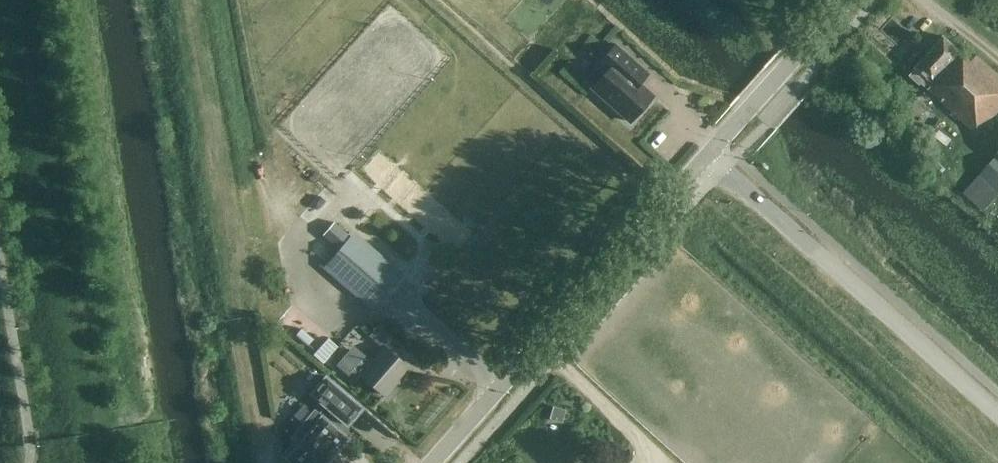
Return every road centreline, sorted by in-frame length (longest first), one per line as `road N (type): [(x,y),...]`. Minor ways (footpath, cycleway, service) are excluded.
road 1 (tertiary): [(434,462),(704,159)]
road 2 (unclassified): [(997,413),(704,159)]
road 3 (track): [(438,0),(680,217)]
road 4 (tertiary): [(704,159),(846,0)]

